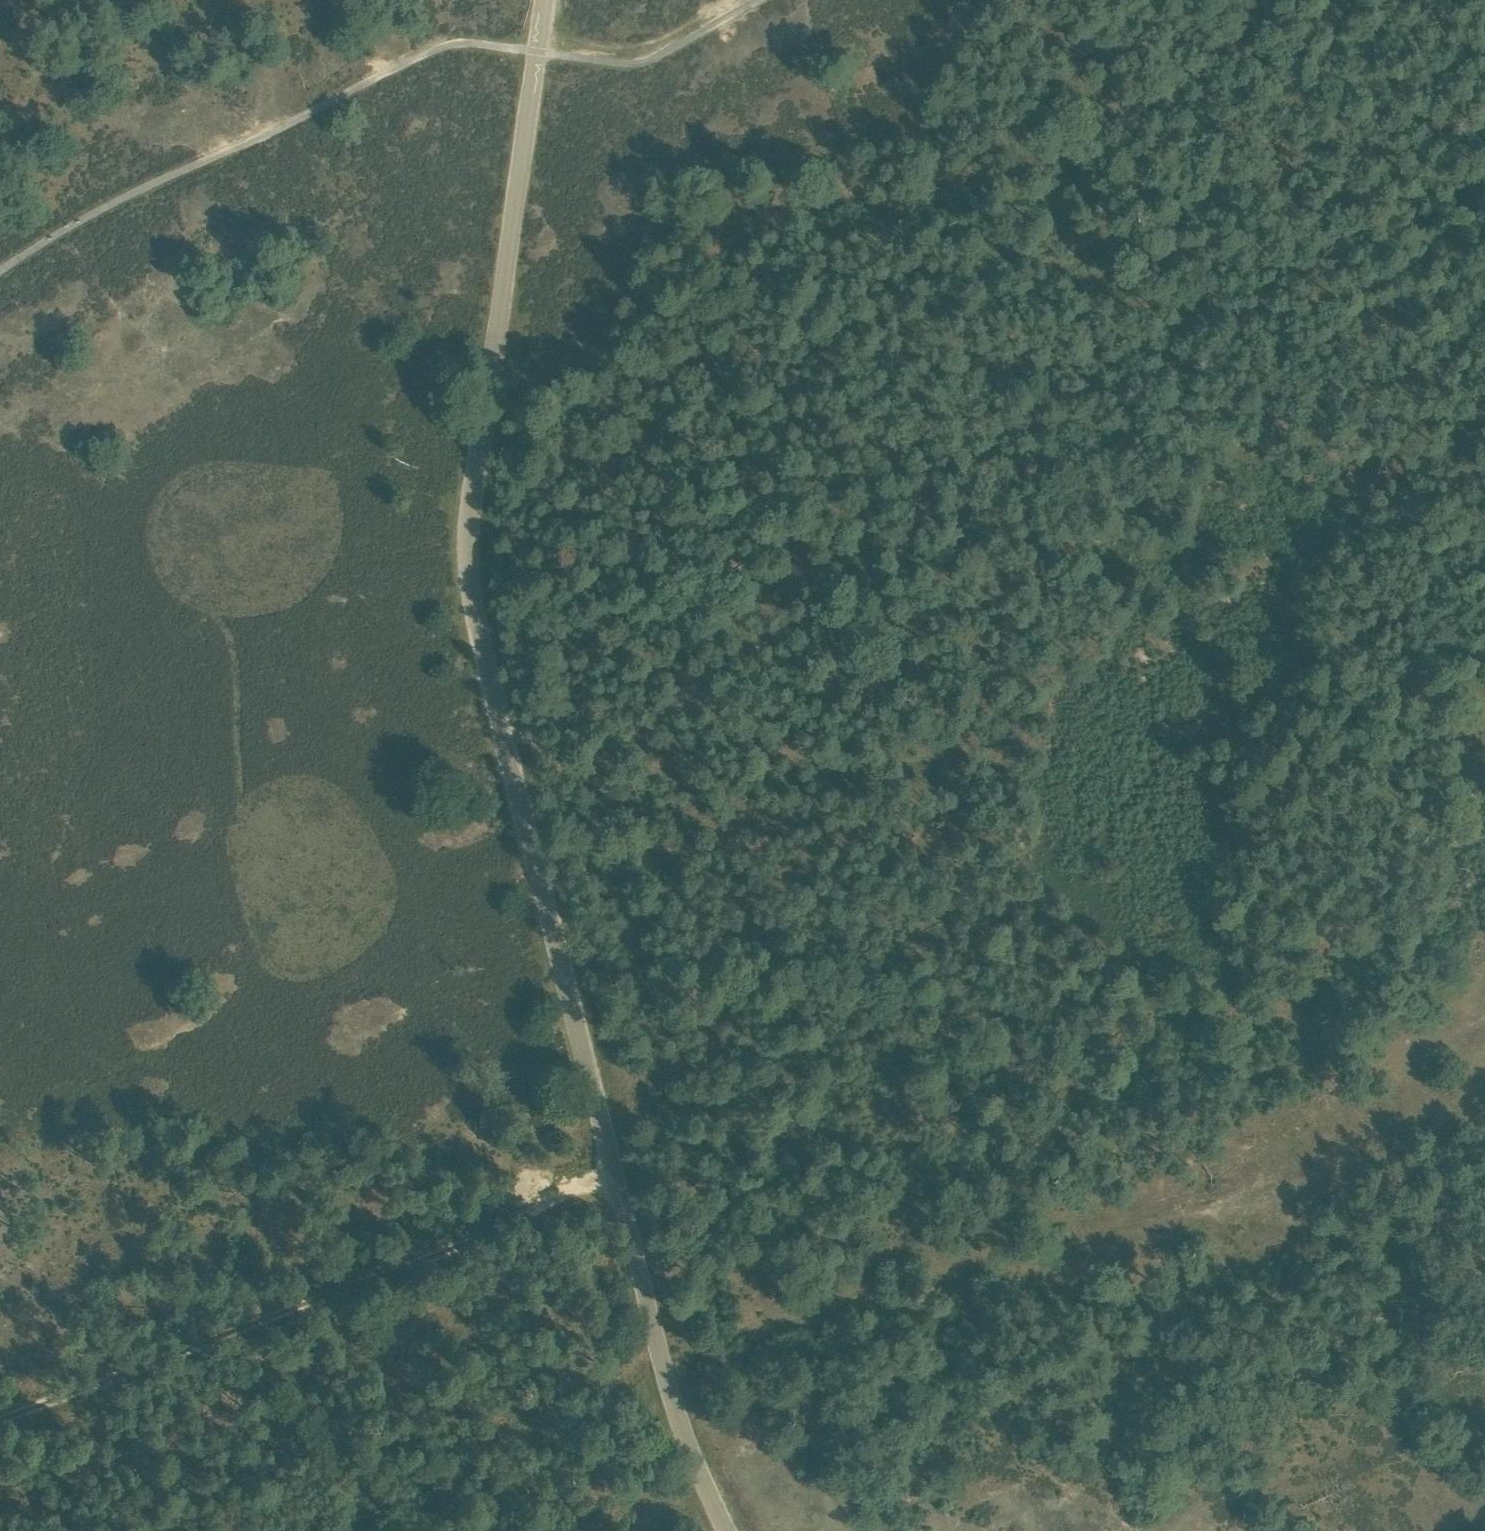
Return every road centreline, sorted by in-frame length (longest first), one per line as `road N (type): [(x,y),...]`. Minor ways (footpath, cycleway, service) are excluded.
road 1 (unclassified): [(725,1530),(663,1390),(471,615),(466,511),(544,0)]
road 2 (track): [(0,1419),(611,1182)]
road 3 (track): [(718,0),(630,42),(540,35)]

